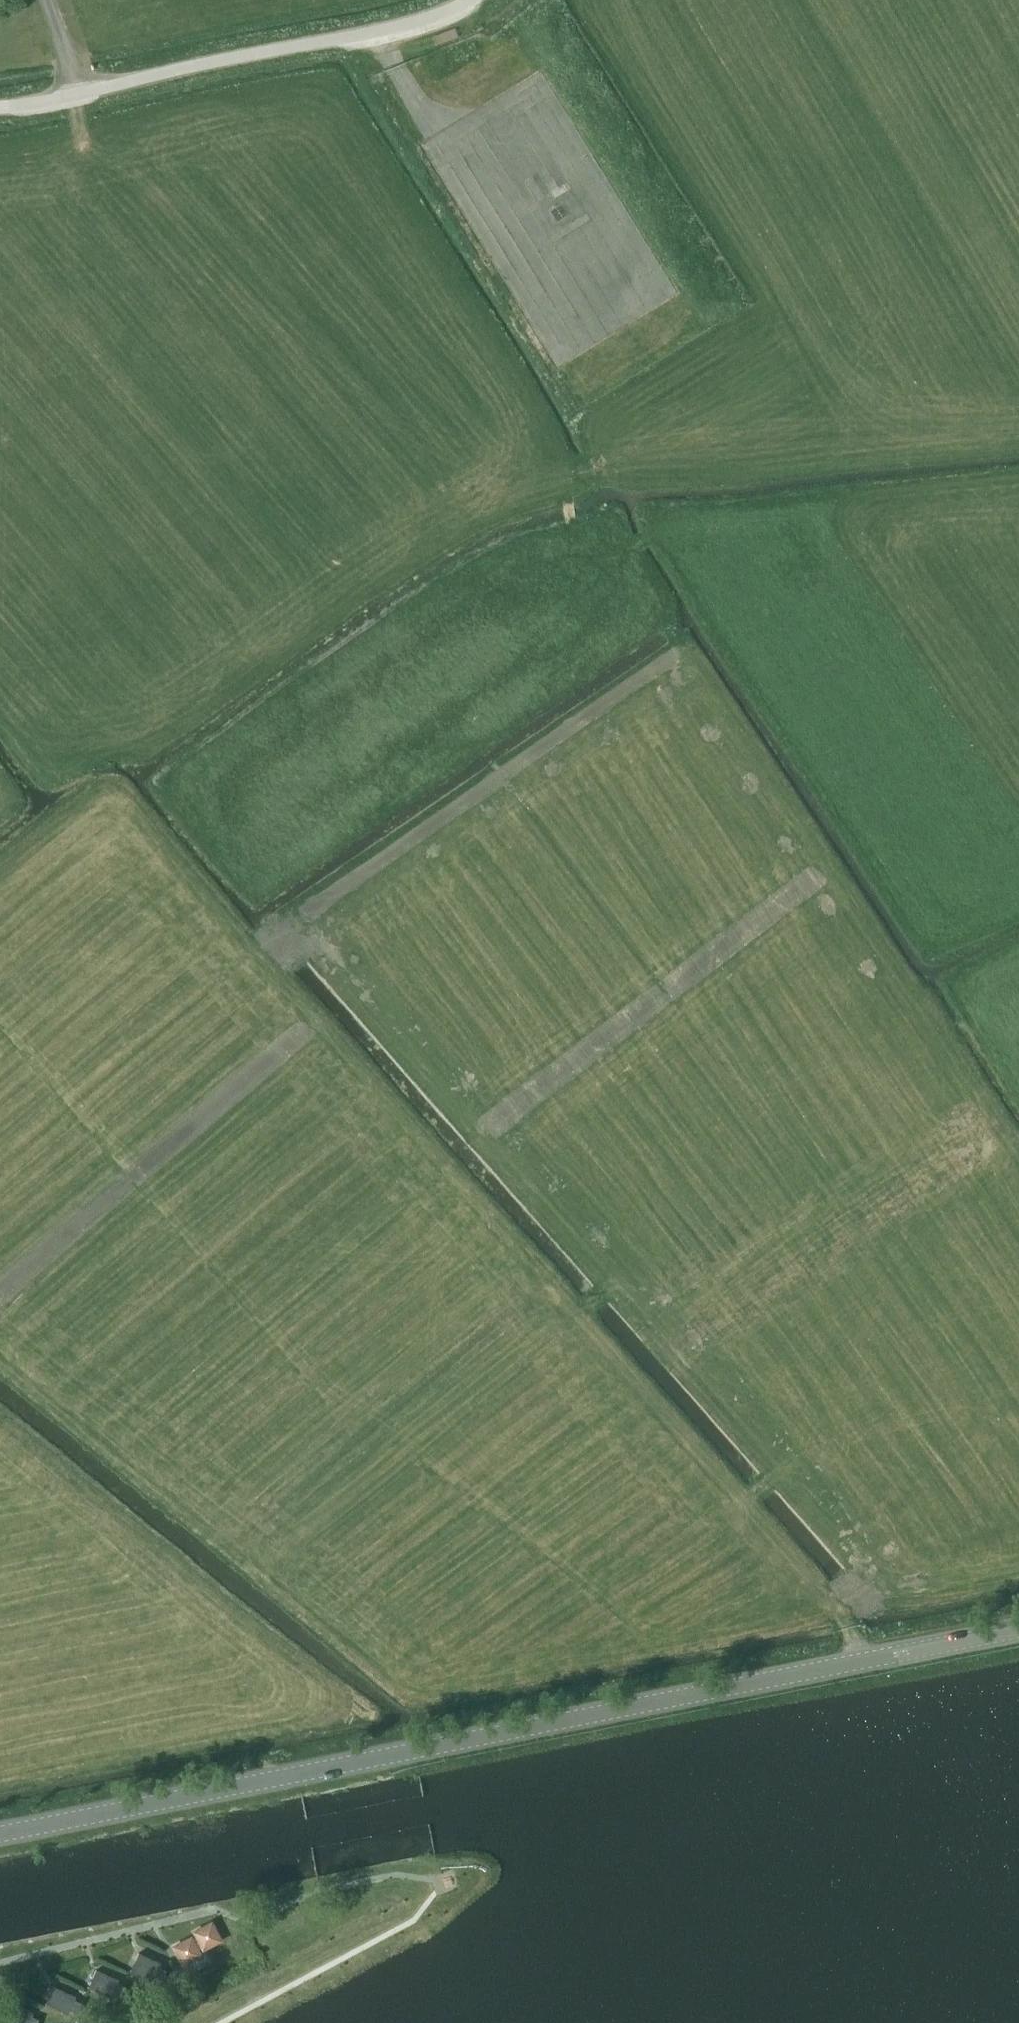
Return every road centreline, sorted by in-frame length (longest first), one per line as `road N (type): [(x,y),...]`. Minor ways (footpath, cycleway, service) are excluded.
road 1 (tertiary): [(0,1833),(1018,1631)]
road 2 (unclassified): [(0,104),(379,30),(470,0)]

